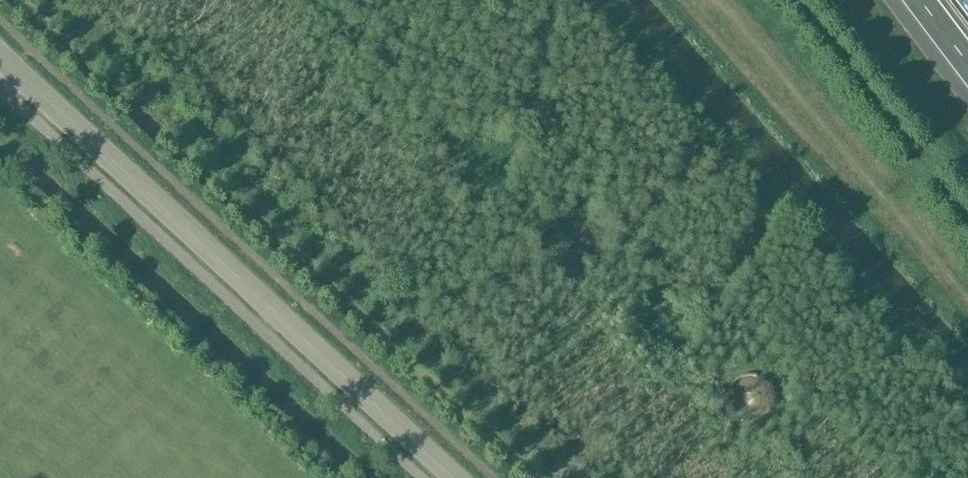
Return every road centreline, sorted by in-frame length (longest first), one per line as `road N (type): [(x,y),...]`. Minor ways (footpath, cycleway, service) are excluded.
road 1 (tertiary): [(452,477),(10,66)]

